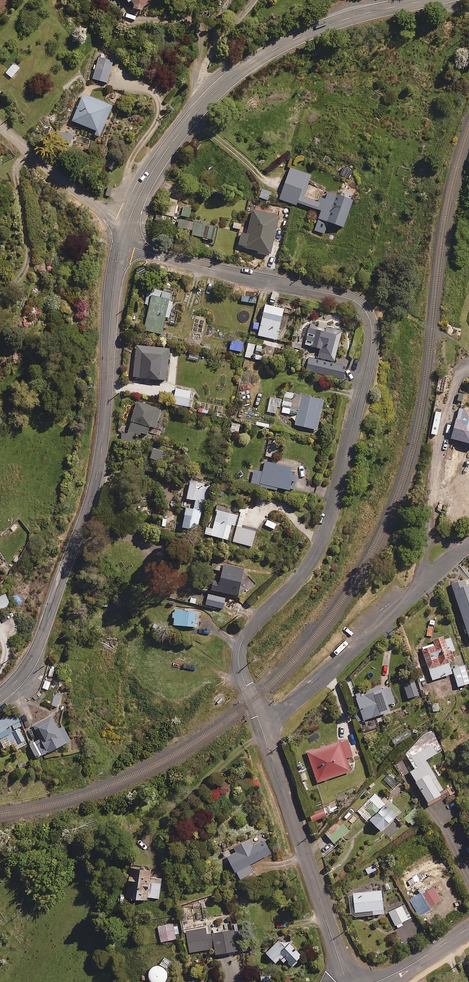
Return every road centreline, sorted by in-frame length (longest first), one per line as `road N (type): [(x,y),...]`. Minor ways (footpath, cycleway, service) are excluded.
road 1 (residential): [(121,242),(342,296),(369,319),(368,356),(321,542),(241,644),(240,669),(263,732)]
road 2 (secondary): [(0,696),(40,642),(96,483),(121,242)]
road 3 (secondary): [(127,226),(180,130),(242,69),(314,30),(427,0)]
road 4 (residential): [(263,732),(347,981)]
road 5 (residential): [(419,590),(441,445),(468,366)]
road 6 (residential): [(419,590),(263,732)]
road 7 (unclassified): [(127,226),(0,118)]

